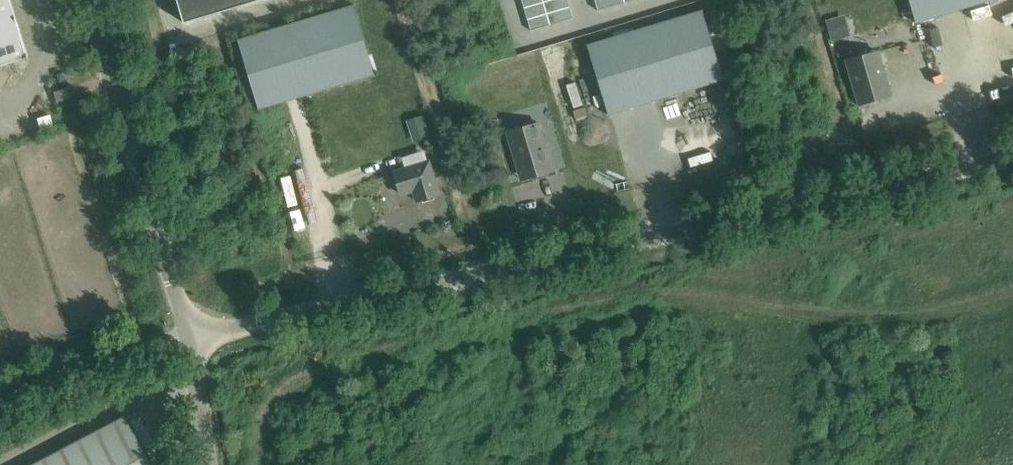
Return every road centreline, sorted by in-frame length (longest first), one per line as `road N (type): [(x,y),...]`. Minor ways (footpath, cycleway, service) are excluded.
road 1 (unclassified): [(188,338),(1012,155)]
road 2 (unclassified): [(188,338),(87,0)]
road 3 (unclassified): [(209,464),(188,338)]

